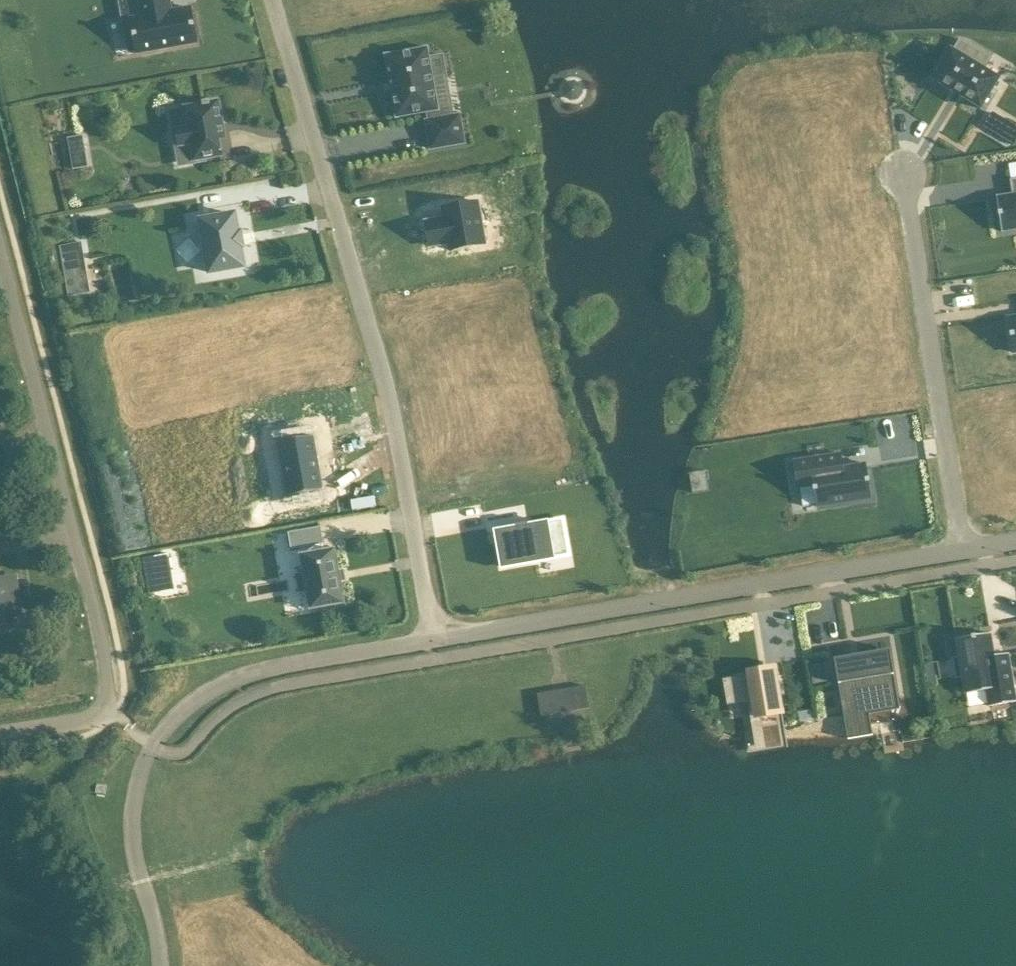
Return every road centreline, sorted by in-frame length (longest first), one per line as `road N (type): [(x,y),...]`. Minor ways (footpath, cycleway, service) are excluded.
road 1 (residential): [(434,640),(390,394),(275,0)]
road 2 (residential): [(434,640),(1015,542)]
road 3 (residential): [(162,965),(133,825),(144,764),(168,726),(236,678),(434,640)]

